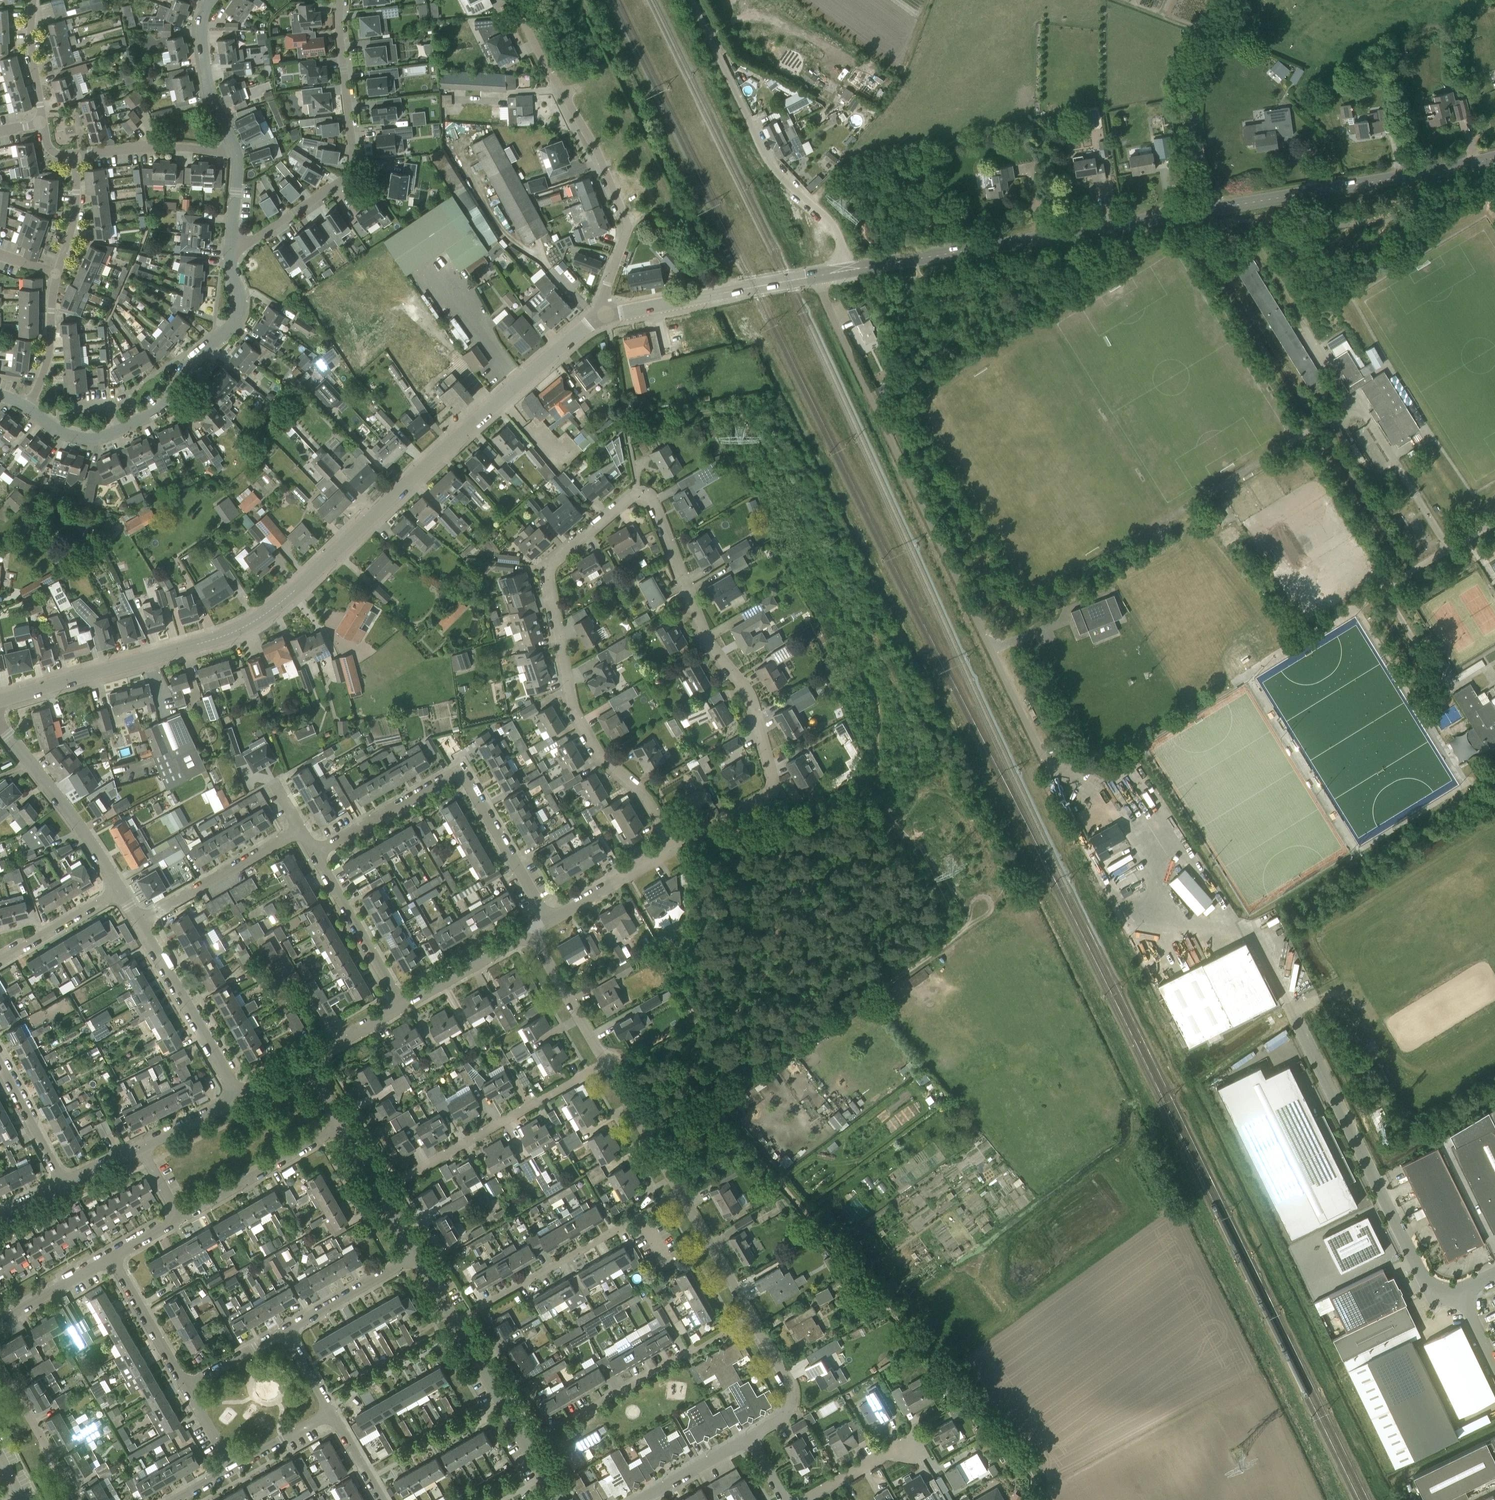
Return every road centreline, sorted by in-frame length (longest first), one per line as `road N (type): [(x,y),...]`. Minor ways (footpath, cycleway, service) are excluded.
road 1 (unclassified): [(769,796),(774,780),(749,693),(711,644),(654,500),(633,494),(554,563),(551,579),(577,713),(598,753),(643,790),(673,849)]
road 2 (tertiary): [(0,701),(204,642),(268,613),(447,446),(607,314)]
road 3 (unclassified): [(1043,759),(817,275)]
road 4 (tertiary): [(853,270),(1211,207)]
road 5 (unclassified): [(1464,1294),(1443,1297),(1424,1286),(1285,1004)]
road 6 (unclassified): [(29,413),(84,449),(155,417),(228,342),(231,253)]
road 7 (unclassified): [(231,253),(356,173),(339,0)]
road 8 (unclassified): [(853,270),(830,226),(763,164),(686,0)]
road 9 (tertiary): [(1211,207),(1494,157)]
road 10 (unclassified): [(29,413),(49,358),(74,200),(72,159)]
road 11 (unclassified): [(380,1195),(604,1066)]
road 12 (unclassified): [(459,1329),(678,1197)]
road 13 (unclassified): [(526,1446),(747,1319)]
road 14 (unclassified): [(1211,207),(1193,94),(1238,0)]
road 15 (tertiary): [(607,314),(817,275)]
road 16 (unclassified): [(122,896),(0,724)]
road 17 (unclassified): [(240,1099),(139,923)]
road 18 (unclassified): [(175,1218),(341,1126)]
road 19 (unclassified): [(139,923),(297,831)]
road 20 (unclassified): [(630,228),(639,175),(597,94),(582,89),(563,98)]
road 21 (unclassified): [(404,1005),(309,853)]
road 22 (unclassified): [(550,921),(458,775)]
road 23 (unclassified): [(309,853),(458,775)]
road 24 (unclassified): [(234,151),(148,149),(72,159)]
road 25 (unclassified): [(234,151),(200,64),(198,29),(210,0)]
road 26 (unclassified): [(325,1407),(459,1329)]
road 27 (unclassified): [(281,1332),(416,1256)]
road 28 (residential): [(75,1499),(0,1366)]
road 29 (unclassified): [(604,1066),(528,936)]
road 30 (unclassified): [(678,1197),(604,1066)]
road 31 (unclassified): [(186,1383),(111,1254)]
road 32 (unclassified): [(743,1437),(779,1414),(786,1399),(747,1319)]
road 33 (unclassified): [(630,228),(563,98)]
road 34 (unclassified): [(550,921),(673,849)]
road 35 (unclassified): [(404,1005),(528,936)]
road 36 (unclassified): [(747,1319),(678,1197)]
road 37 (residential): [(0,963),(122,896)]
road 38 (residential): [(66,1188),(0,1066)]
road 39 (unclassified): [(526,1446),(459,1329)]
road 40 (residential): [(0,1319),(111,1254)]
road 41 (unclassified): [(42,127),(30,49),(33,0)]
road 42 (unclassified): [(638,1499),(743,1437)]

